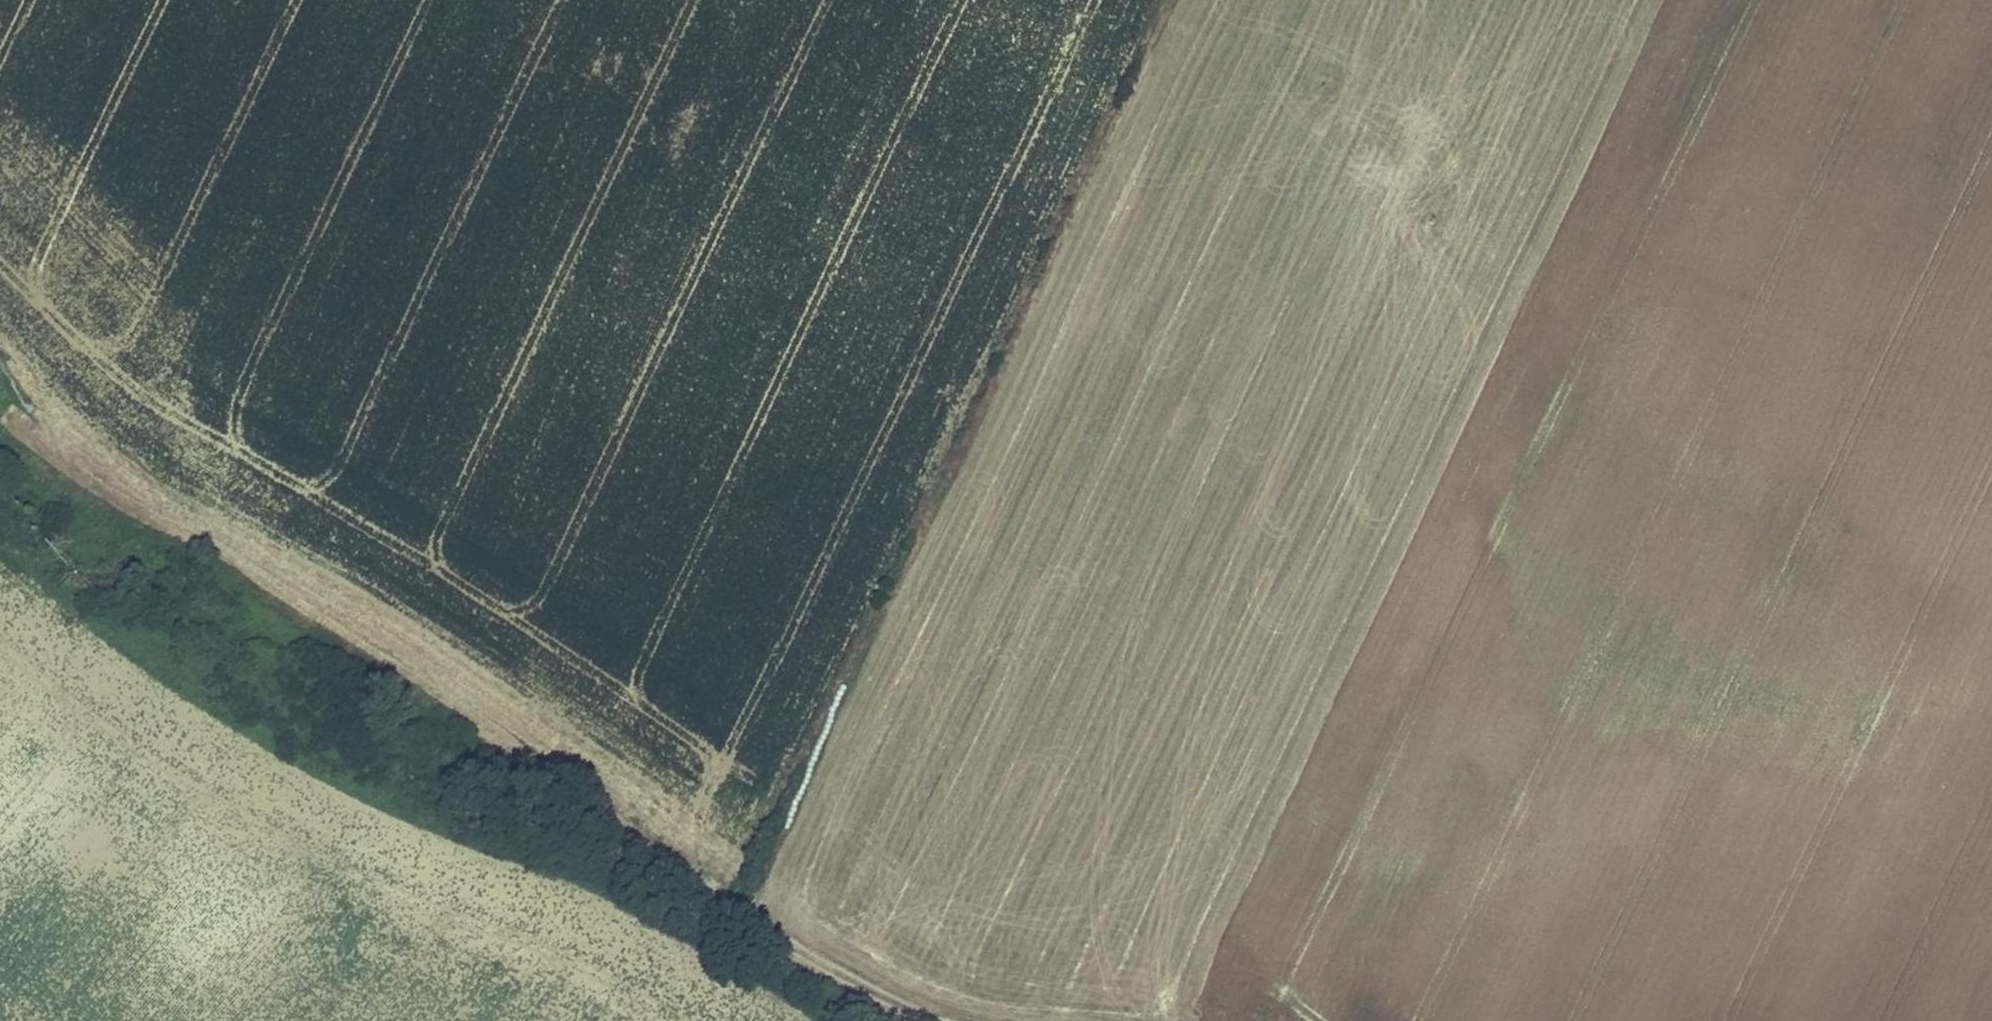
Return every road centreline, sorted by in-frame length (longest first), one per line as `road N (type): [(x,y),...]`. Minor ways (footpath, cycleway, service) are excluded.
road 1 (track): [(228,536),(860,983),(941,1020)]

